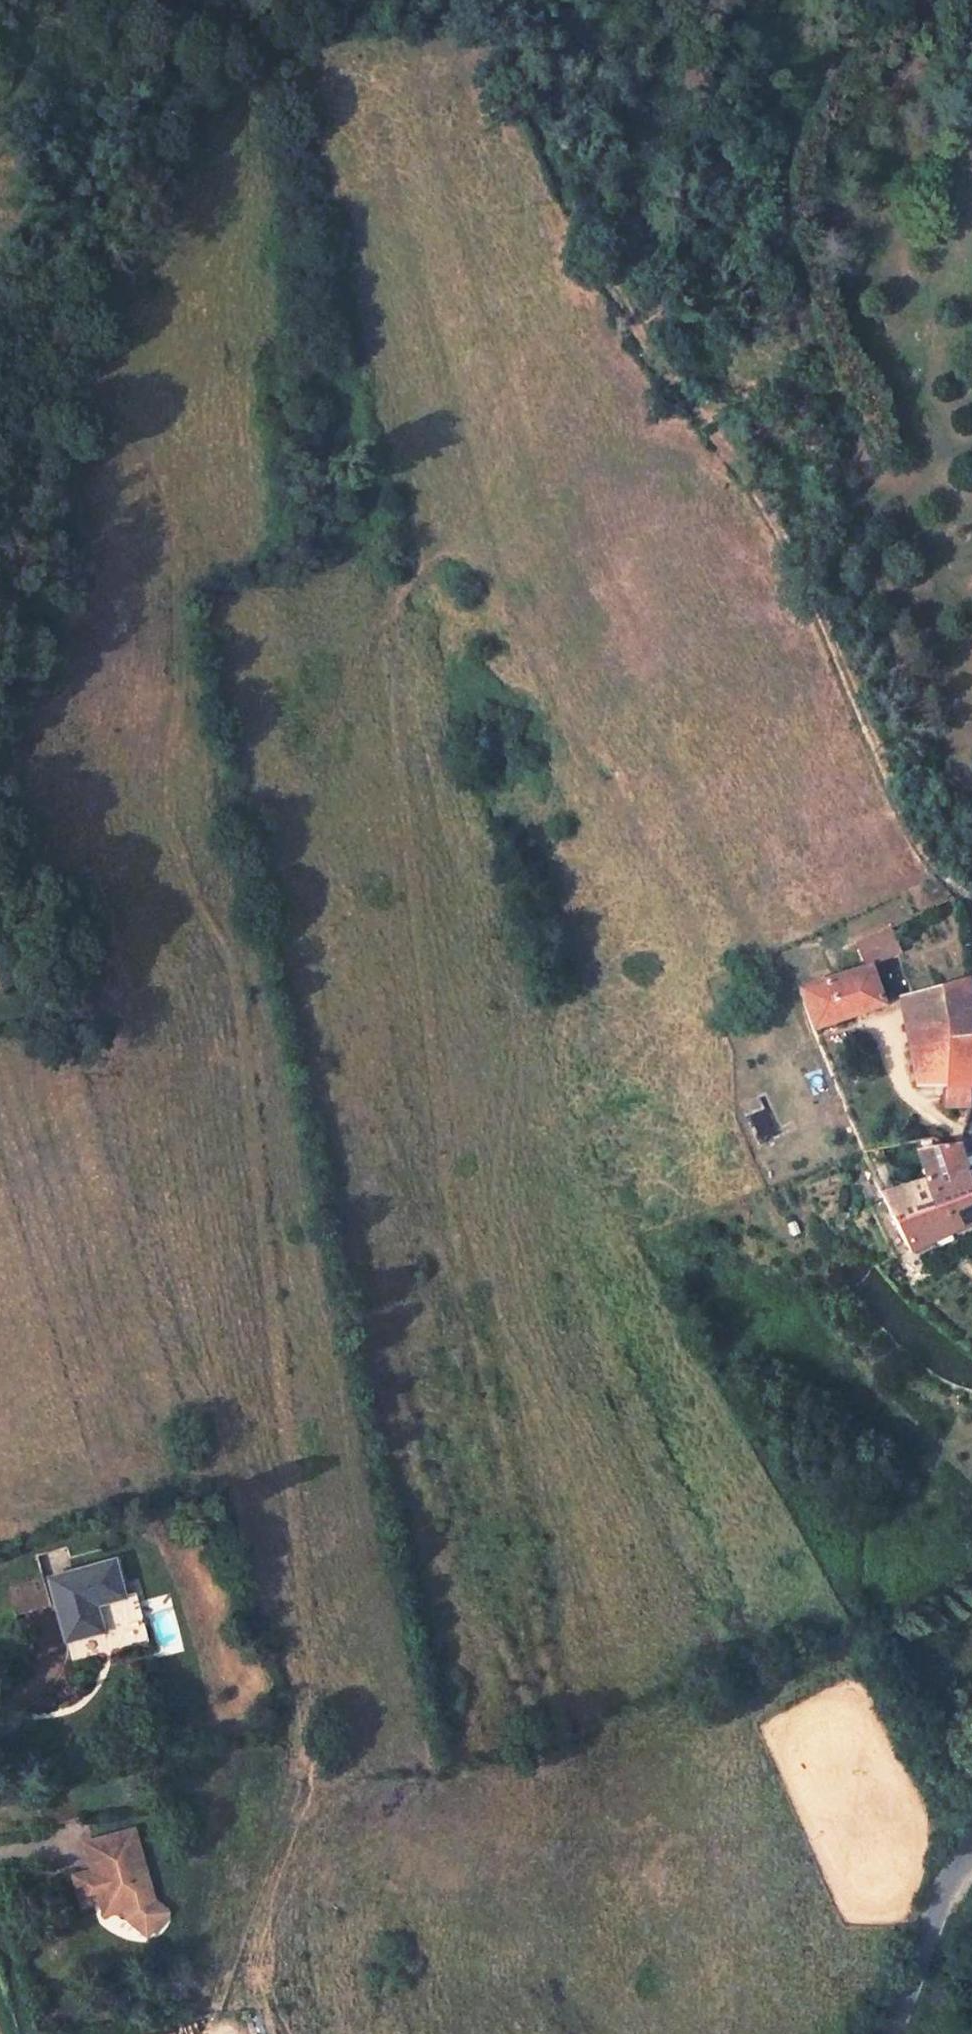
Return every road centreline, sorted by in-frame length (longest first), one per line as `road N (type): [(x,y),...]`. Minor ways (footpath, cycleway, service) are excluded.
road 1 (residential): [(971,1850),(943,1902),(893,2033)]
road 2 (track): [(0,122),(21,87),(36,0)]

